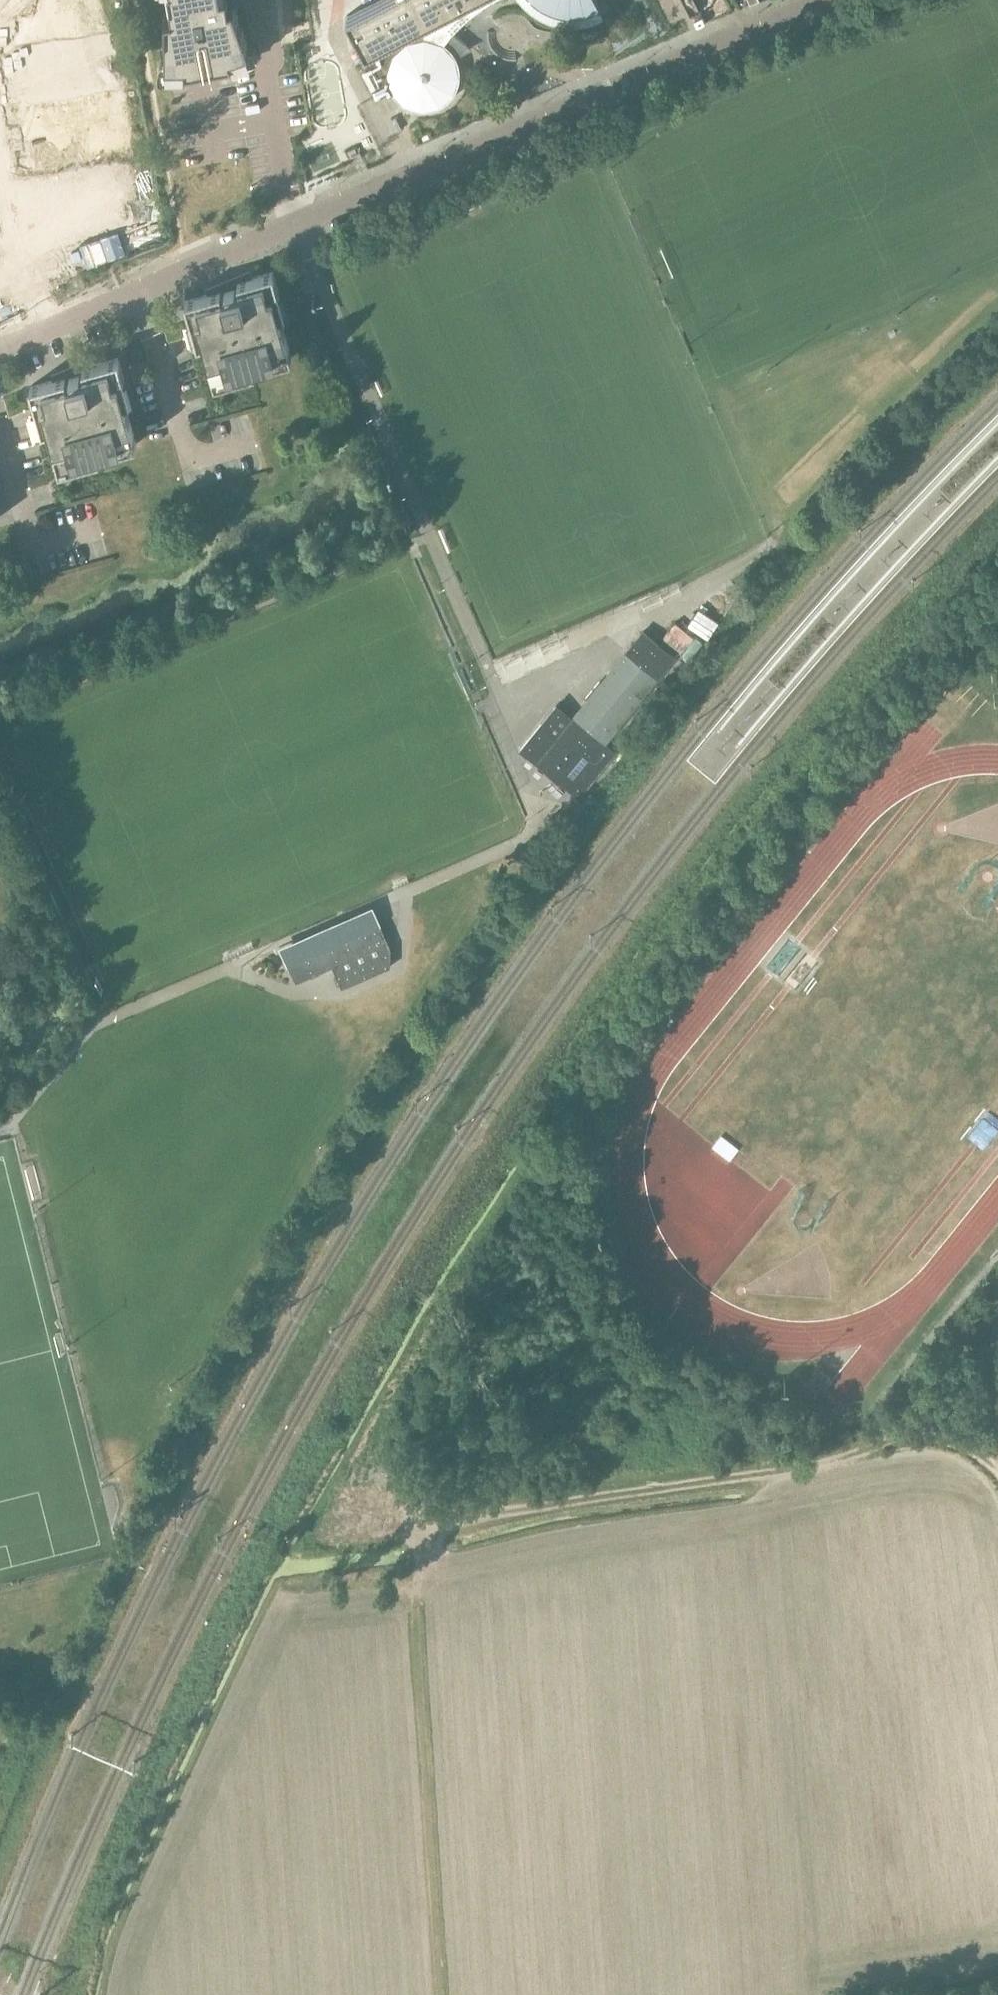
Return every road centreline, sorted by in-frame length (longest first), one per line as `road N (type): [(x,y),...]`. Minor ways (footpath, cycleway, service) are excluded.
road 1 (residential): [(296,227),(826,0)]
road 2 (residential): [(0,349),(296,227)]
road 3 (residential): [(296,227),(253,0)]

